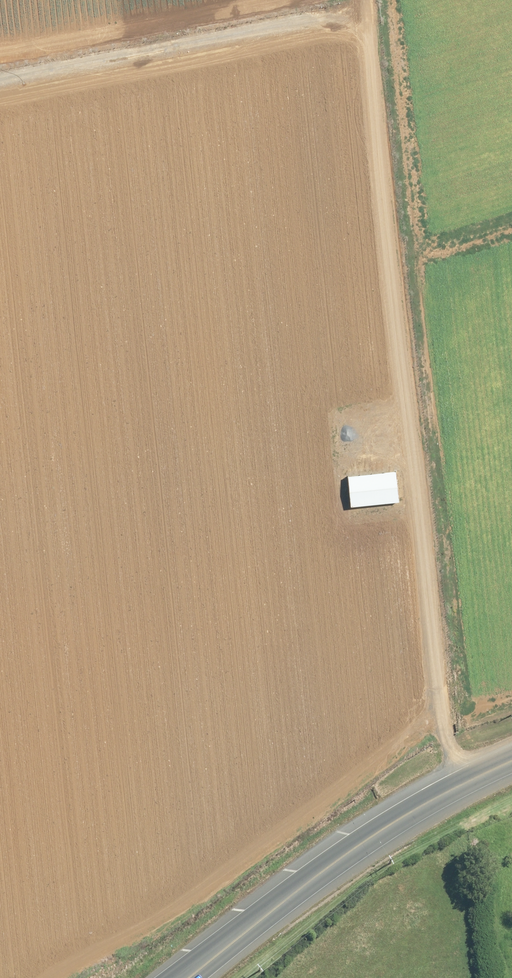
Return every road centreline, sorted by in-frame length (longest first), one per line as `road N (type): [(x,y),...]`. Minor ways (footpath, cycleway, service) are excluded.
road 1 (track): [(369,0),(367,53),(444,724),(467,782)]
road 2 (primary): [(188,977),(375,833),(511,760)]
road 3 (track): [(0,85),(369,15)]

